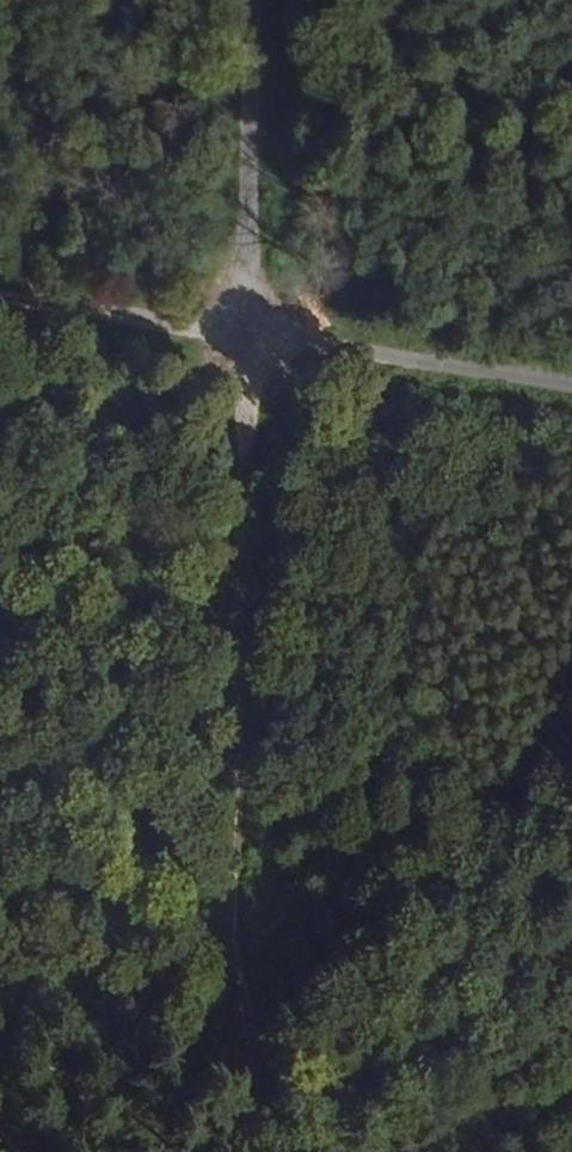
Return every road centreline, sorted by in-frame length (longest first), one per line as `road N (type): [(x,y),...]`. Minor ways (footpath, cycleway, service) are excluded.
road 1 (track): [(247,338),(255,683),(250,1151)]
road 2 (track): [(247,338),(140,485),(0,636)]
road 3 (track): [(247,338),(260,0)]
road 4 (track): [(571,384),(247,338)]
road 5 (track): [(0,292),(247,338)]

